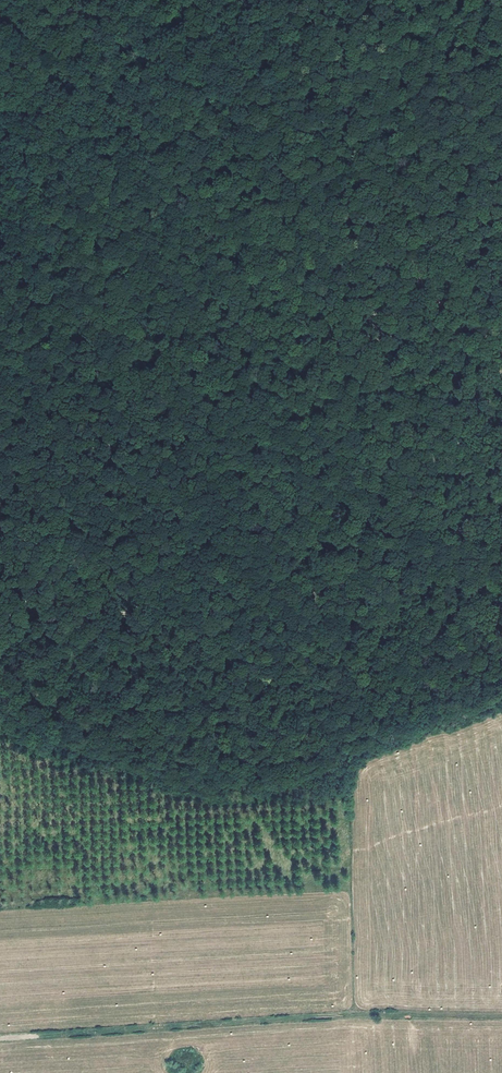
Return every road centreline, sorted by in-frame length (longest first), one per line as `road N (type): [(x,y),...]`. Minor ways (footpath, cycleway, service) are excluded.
road 1 (track): [(0,369),(501,146)]
road 2 (track): [(0,1039),(404,1014),(501,1015)]

